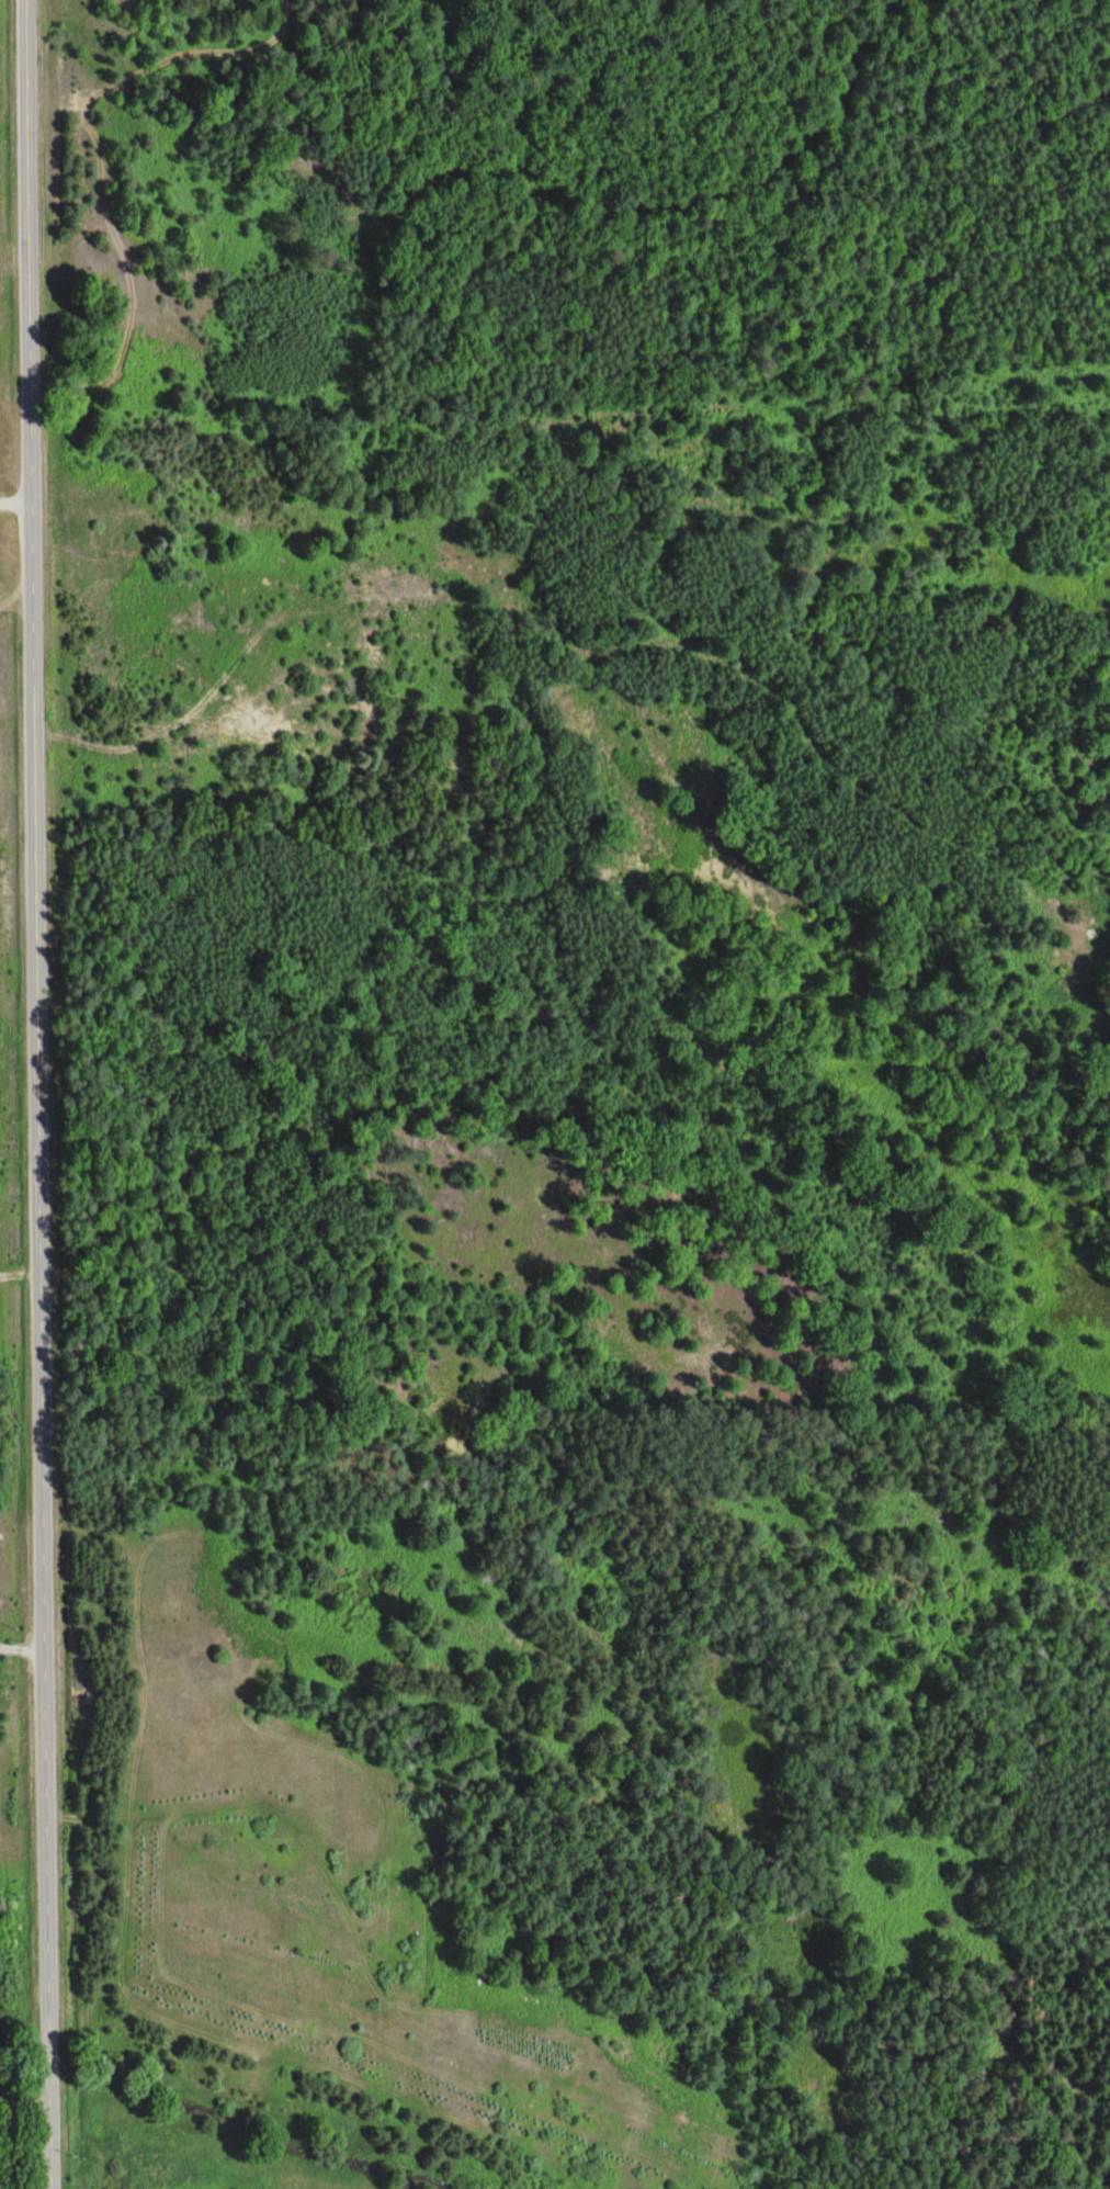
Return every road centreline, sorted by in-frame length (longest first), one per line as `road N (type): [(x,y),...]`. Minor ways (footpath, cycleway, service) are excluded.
road 1 (tertiary): [(50,2188),(20,0)]

